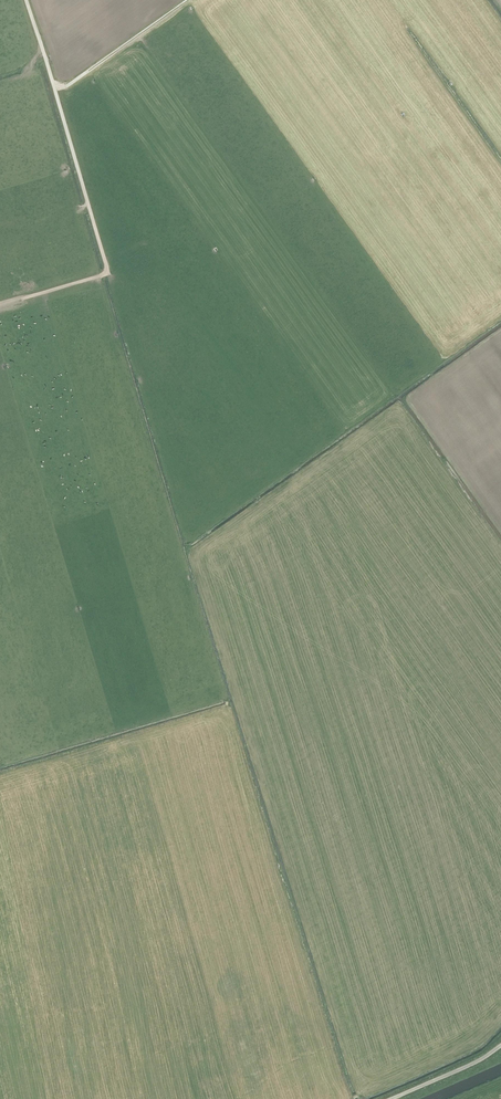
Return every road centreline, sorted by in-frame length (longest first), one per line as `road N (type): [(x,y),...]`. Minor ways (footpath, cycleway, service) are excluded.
road 1 (track): [(23,299),(107,267),(26,0)]
road 2 (track): [(500,1046),(390,1098)]

